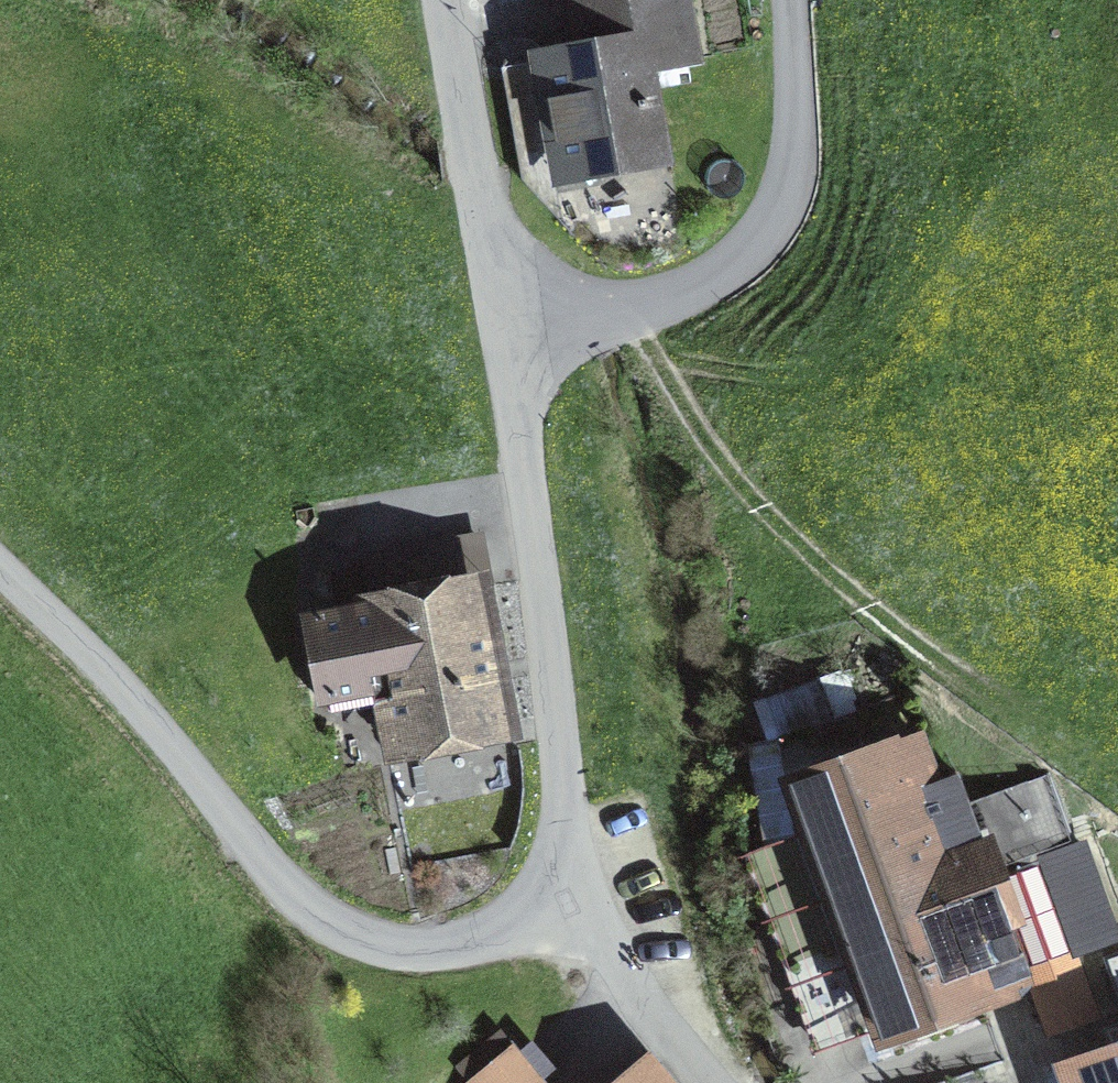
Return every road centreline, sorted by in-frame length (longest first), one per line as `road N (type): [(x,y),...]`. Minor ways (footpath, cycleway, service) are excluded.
road 1 (residential): [(0,567),(123,688),(283,886),(332,927),(398,950),(433,950),(509,927),(551,887)]
road 2 (track): [(631,310),(698,426),(816,562),(918,647),(1077,722)]
road 3 (residential): [(551,887),(563,768),(508,326)]
road 4 (unclassified): [(508,326),(667,299),(741,253),(777,200),(787,169),(788,0)]
road 5 (residential): [(508,326),(451,0)]
road 6 (unclassified): [(551,887),(715,1082)]

